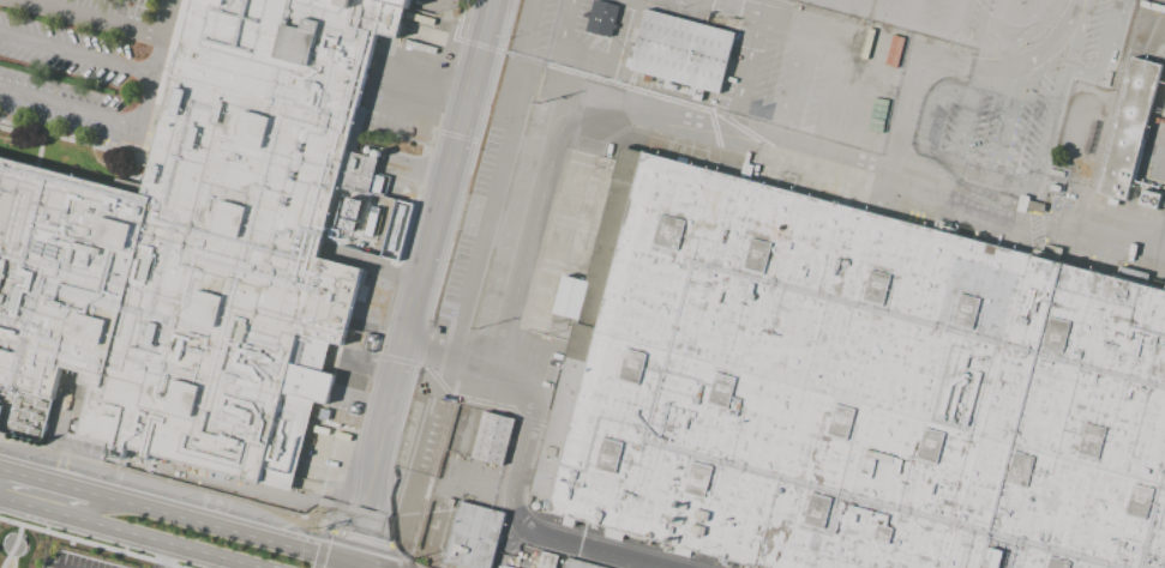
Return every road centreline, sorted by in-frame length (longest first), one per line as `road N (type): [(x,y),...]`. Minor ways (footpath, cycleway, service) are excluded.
road 1 (residential): [(492,0),(382,423),(362,532),(369,567)]
road 2 (residential): [(361,567),(97,498),(50,496)]
road 3 (residential): [(50,496),(95,521),(257,567)]

